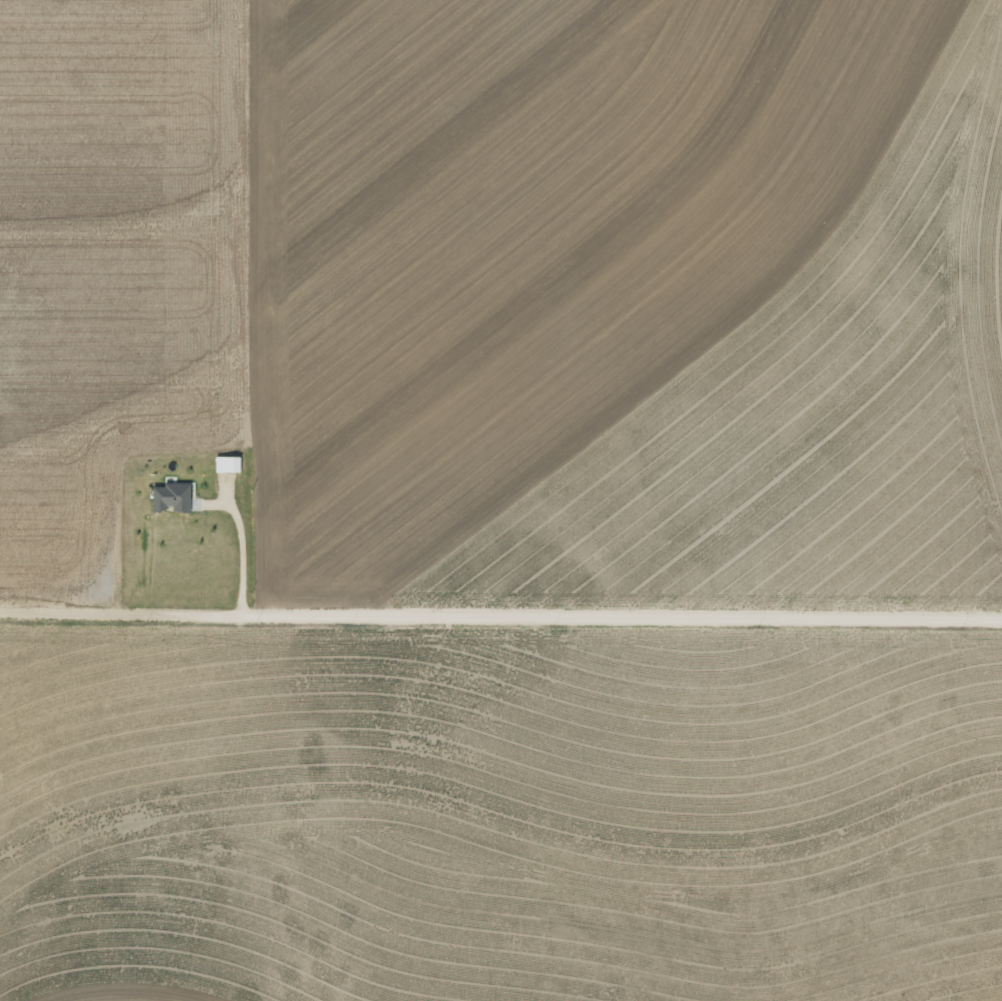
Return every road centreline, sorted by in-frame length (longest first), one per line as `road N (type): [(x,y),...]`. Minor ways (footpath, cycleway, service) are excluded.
road 1 (residential): [(1001,613),(0,603)]

